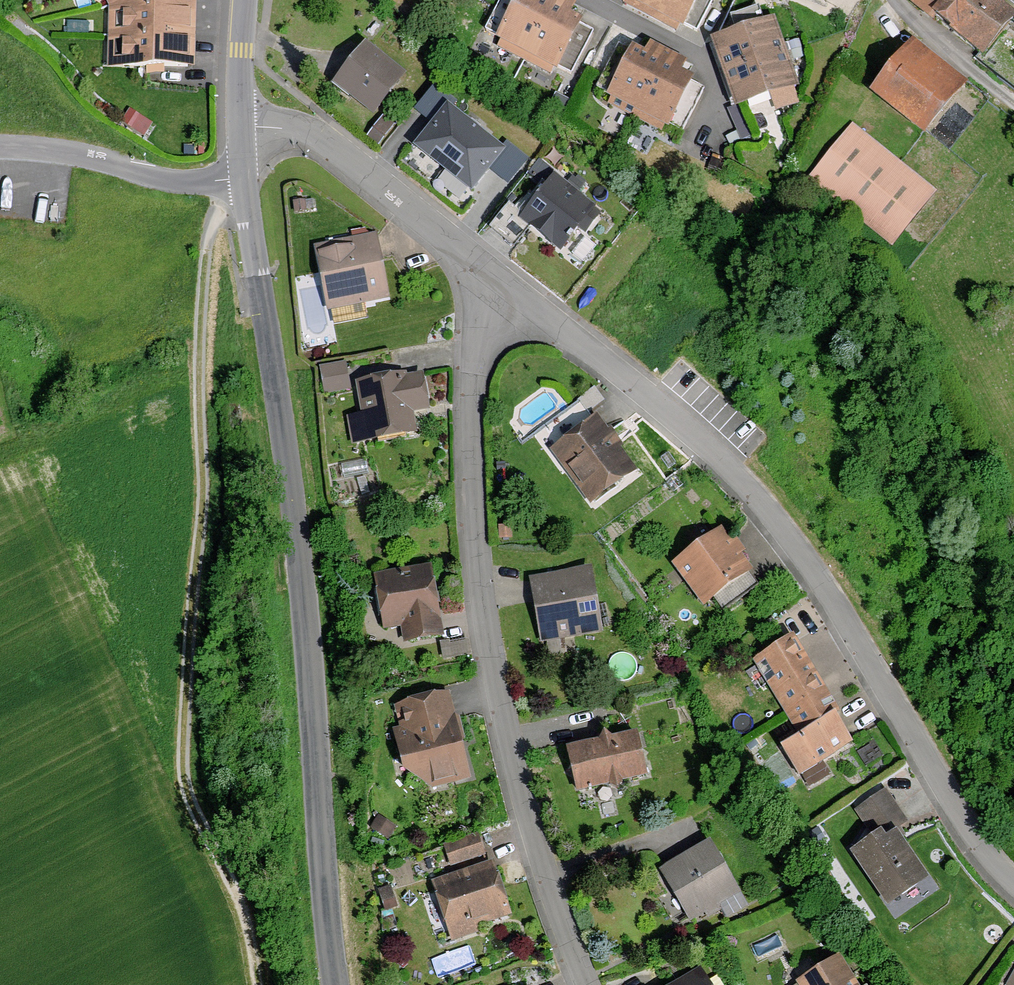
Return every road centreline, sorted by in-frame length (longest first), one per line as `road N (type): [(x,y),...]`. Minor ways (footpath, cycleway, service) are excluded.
road 1 (track): [(219,180),(205,258),(204,494),(182,756),(185,789),(246,916),(258,984)]
road 2 (residential): [(1013,888),(977,847),(823,582),(739,477),(653,399),(486,277)]
road 3 (tertiary): [(243,178),(306,592),(337,984)]
road 4 (residential): [(581,984),(506,742),(481,597),(472,378),(486,277)]
road 5 (residential): [(486,277),(324,140),(239,127)]
road 6 (residential): [(243,178),(162,181),(112,164),(0,148)]
road 7 (residential): [(587,0),(700,59),(717,124)]
road 8 (residential): [(893,0),(1013,104)]
road 9 (tertiary): [(242,0),(239,127)]

